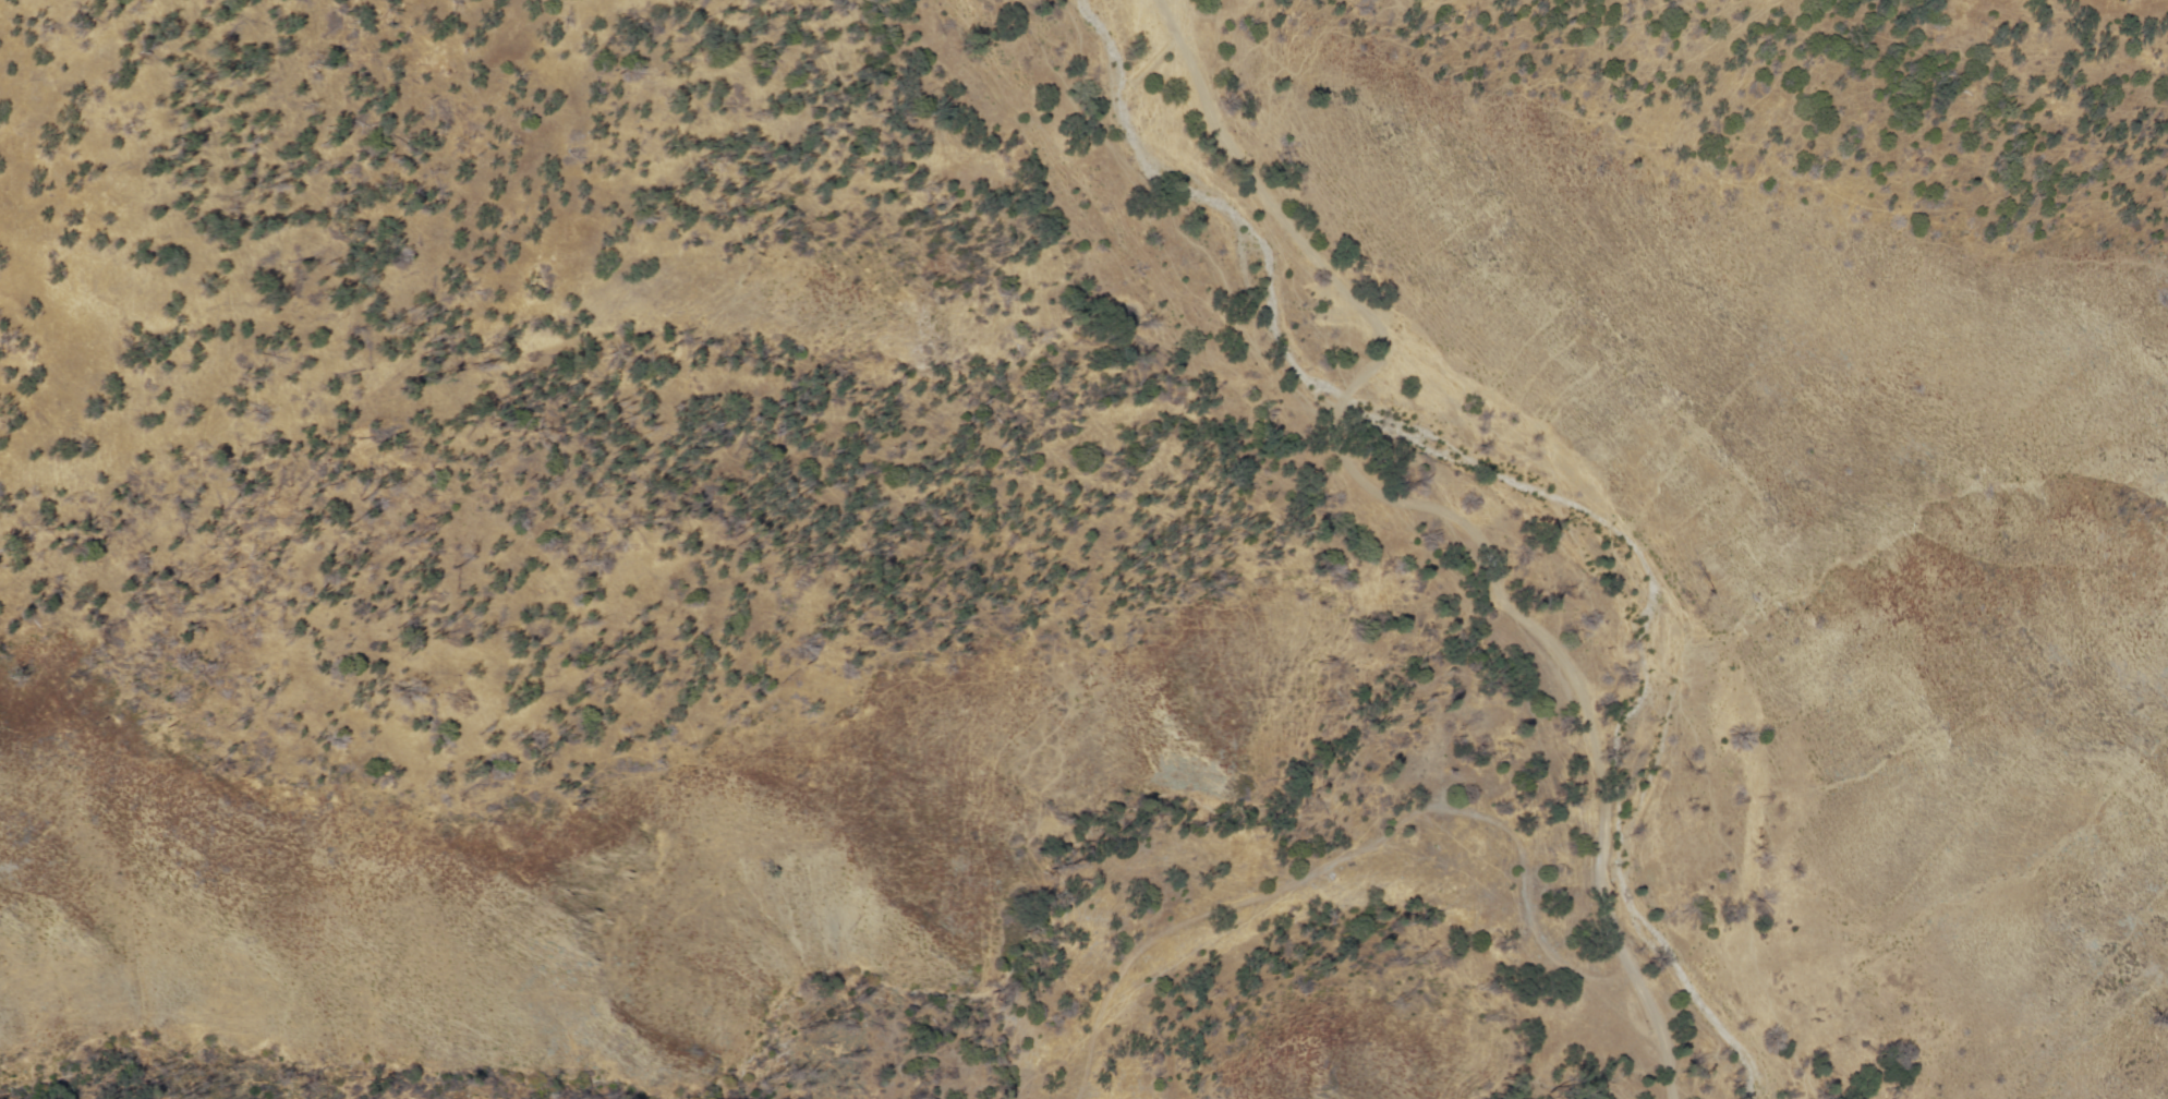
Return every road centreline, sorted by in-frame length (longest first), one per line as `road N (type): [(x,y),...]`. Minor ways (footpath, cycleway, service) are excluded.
road 1 (track): [(1670,1098),(1668,1064),(1622,947),(1609,804),(1578,687),(1547,643),(1499,603),(1494,564),(1467,532),(1433,512),(1372,496),(1339,458),(1329,438),(1331,409),(1384,366),(1383,328),(1328,279),(1213,134),(1201,81),(1164,34),(1154,0)]

